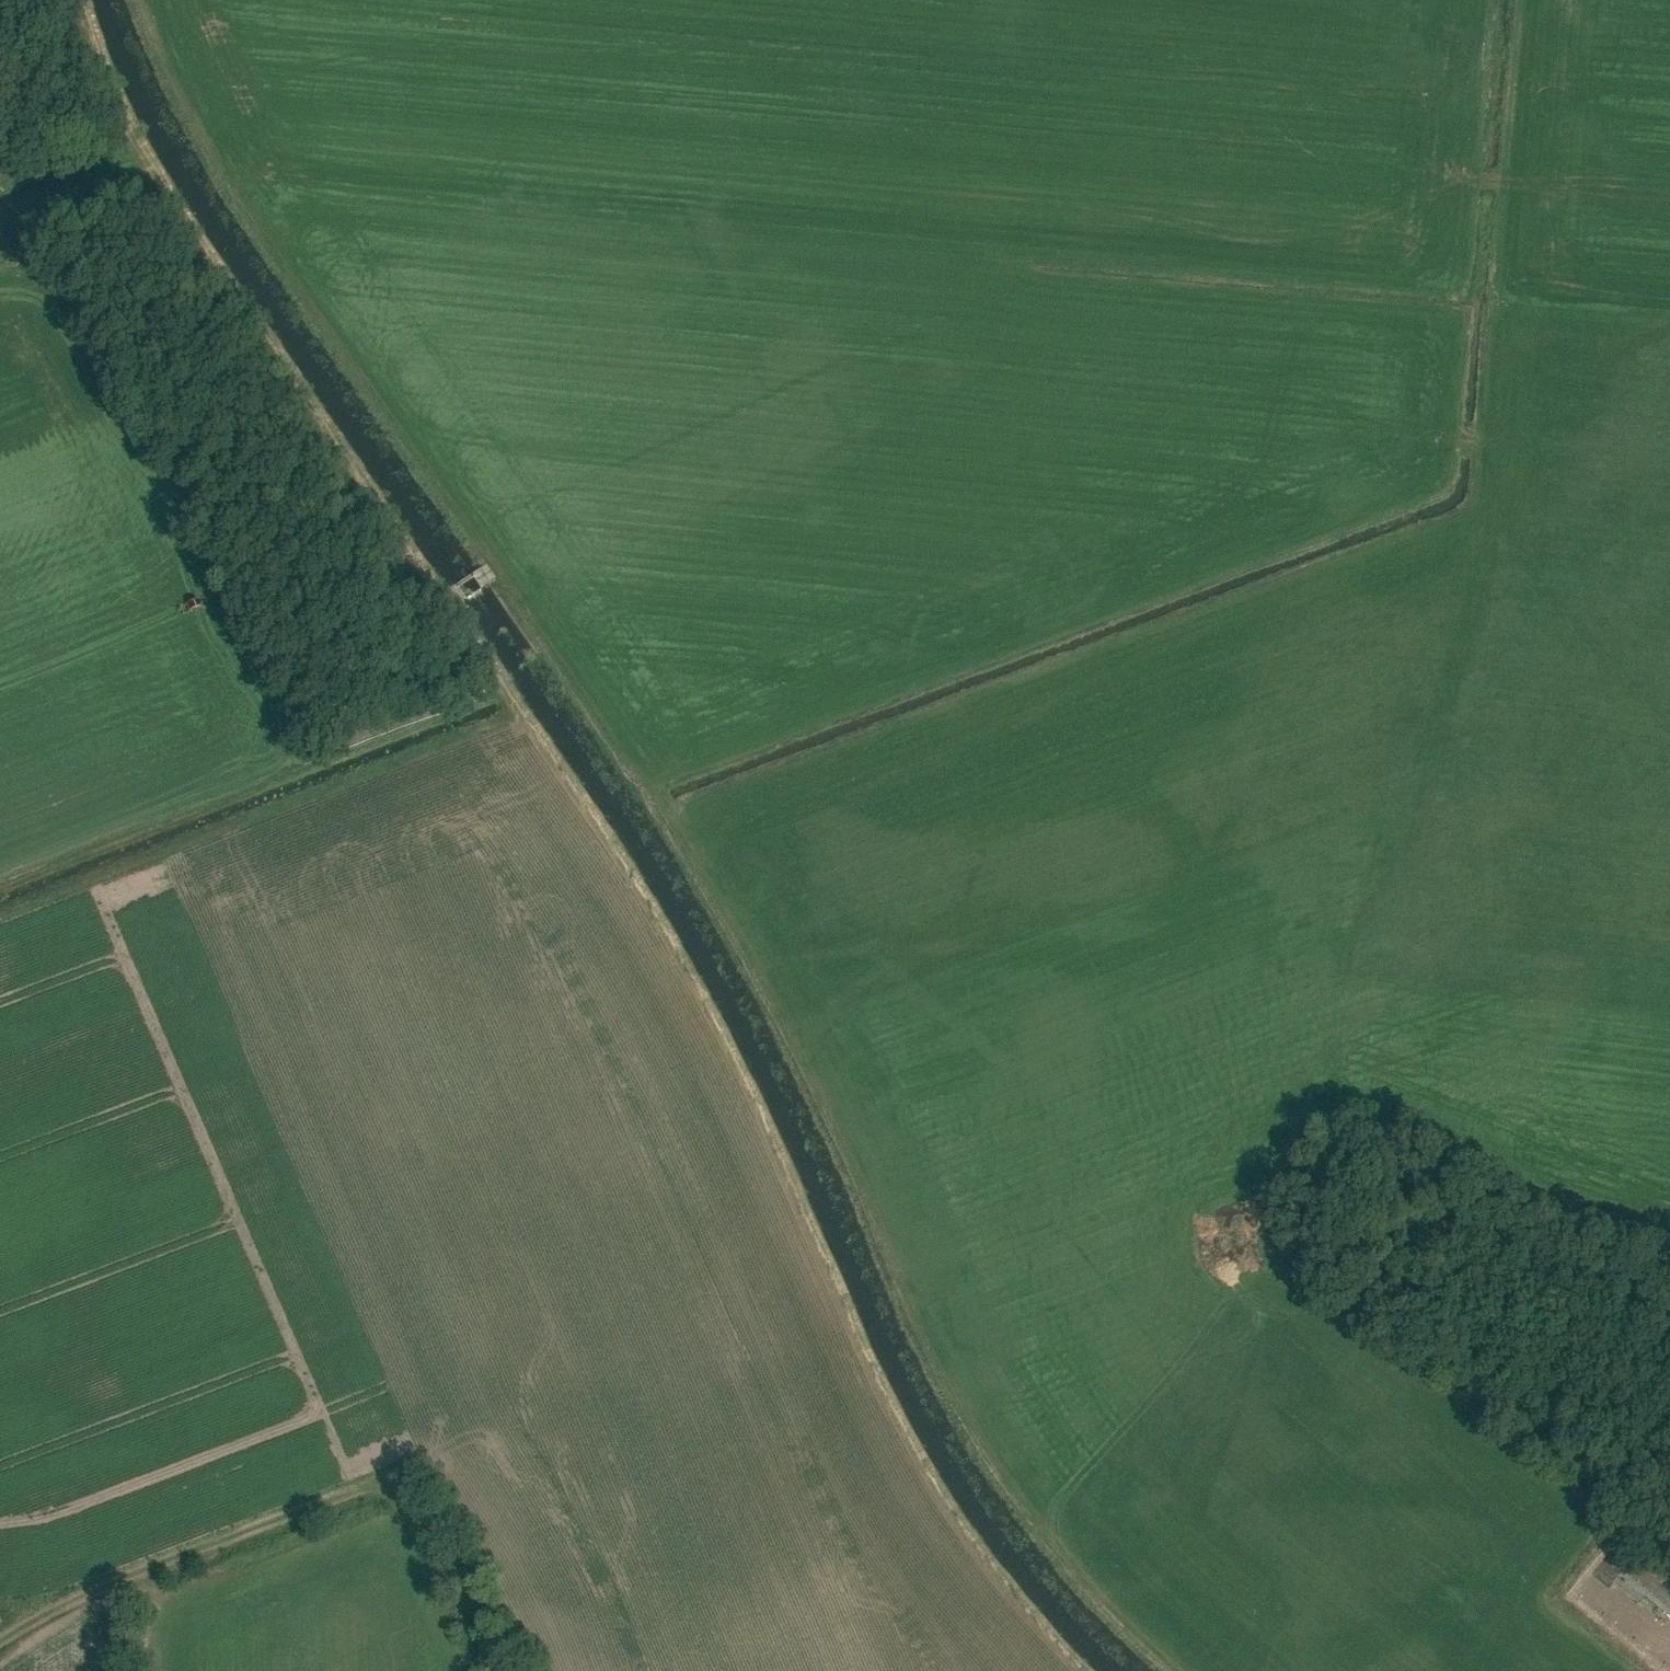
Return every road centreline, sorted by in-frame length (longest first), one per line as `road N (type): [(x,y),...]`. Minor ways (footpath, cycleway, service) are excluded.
road 1 (track): [(0,1640),(53,1609),(394,1485),(423,1506),(492,1670)]
road 2 (track): [(0,234),(151,163)]

